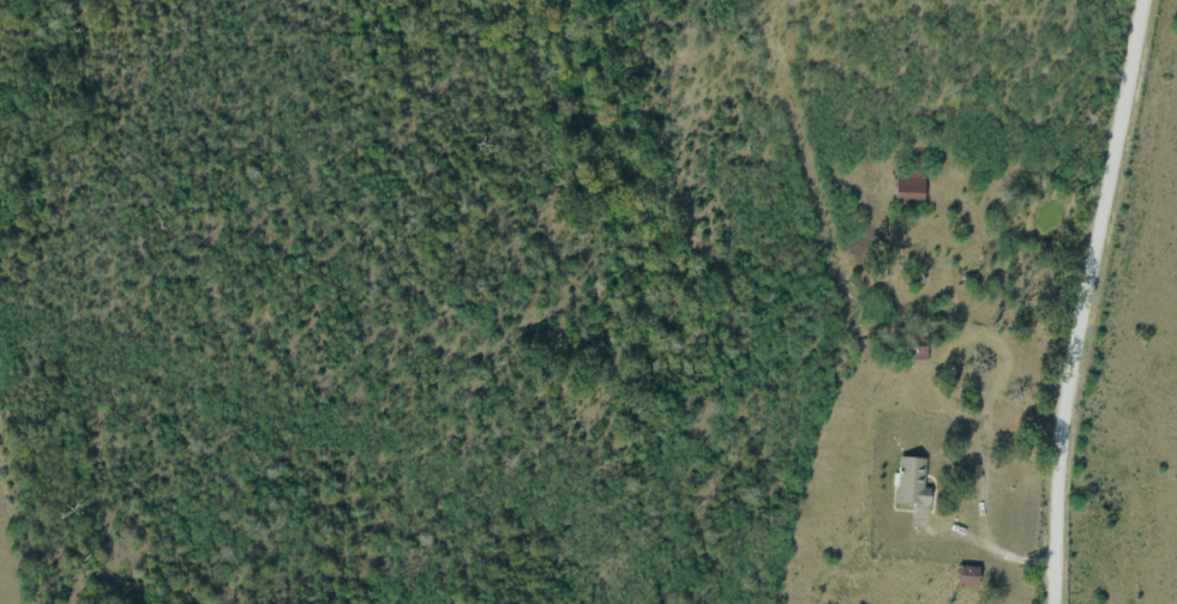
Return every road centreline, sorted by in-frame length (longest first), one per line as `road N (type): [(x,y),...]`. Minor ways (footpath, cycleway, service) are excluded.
road 1 (residential): [(1048,603),(1057,421),(1141,0)]

